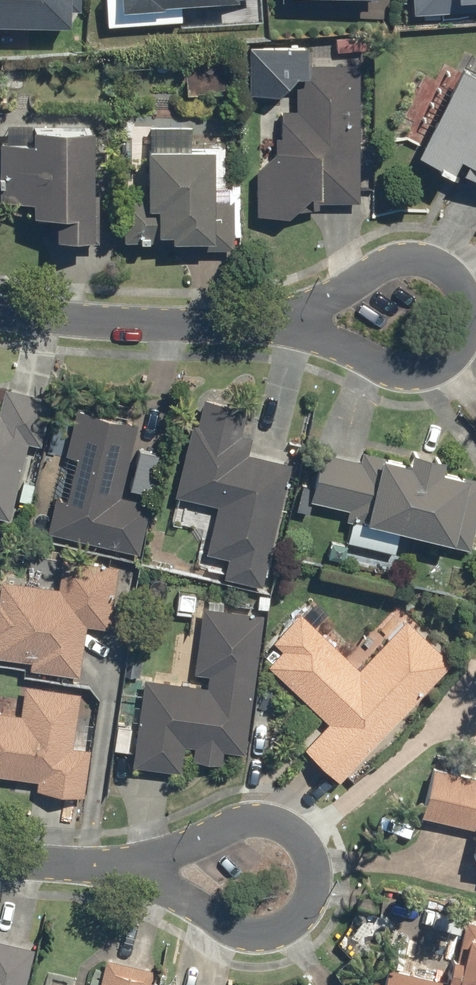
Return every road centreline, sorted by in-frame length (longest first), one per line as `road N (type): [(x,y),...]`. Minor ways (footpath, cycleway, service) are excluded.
road 1 (residential): [(124,868),(241,820),(281,821),(314,846),(311,894),(273,926),(226,923),(166,881)]
road 2 (residential): [(249,326),(415,255),(457,273),(475,311),(463,351),(415,374),(365,354)]
road 3 (residential): [(0,310),(249,326)]
road 4 (residential): [(0,860),(124,868)]

